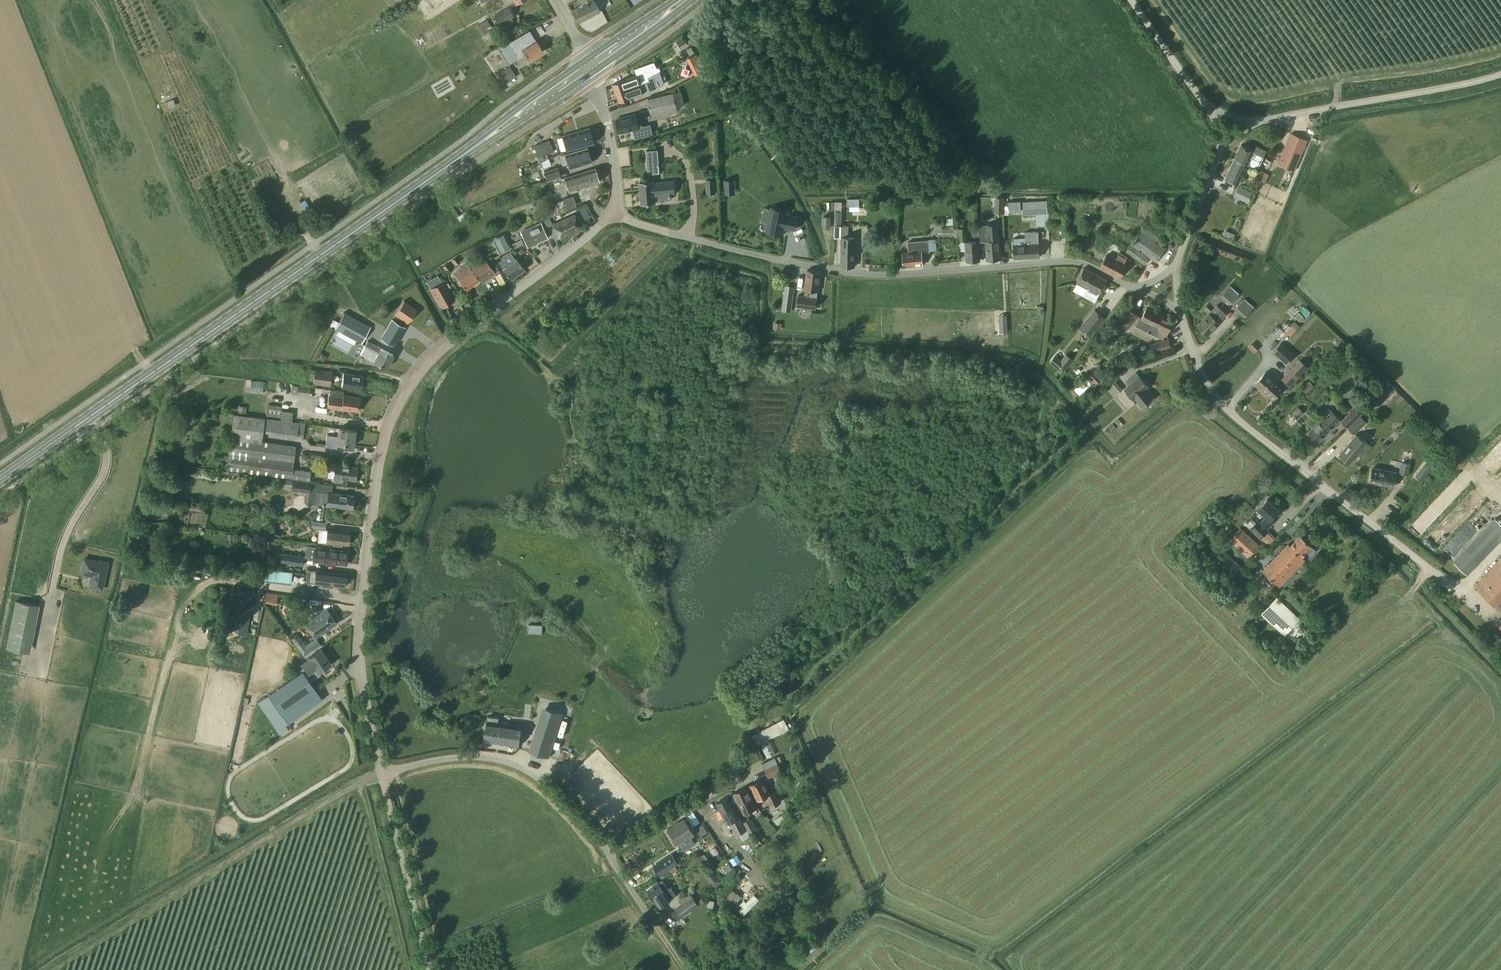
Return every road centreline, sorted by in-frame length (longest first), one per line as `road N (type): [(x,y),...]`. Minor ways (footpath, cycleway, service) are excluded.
road 1 (primary): [(0,479),(588,67)]
road 2 (unclassified): [(382,774),(360,626),(394,410),(431,356),(609,215)]
road 3 (unclassified): [(682,236),(862,274),(1078,261),(1141,288)]
road 4 (unclassified): [(1426,565),(1221,405),(1180,312)]
road 5 (unclassified): [(382,774),(463,757),(509,762),(535,776),(609,847)]
road 6 (unclassified): [(1258,122),(1500,72)]
road 7 (unclassified): [(436,969),(382,774)]
road 8 (unclassified): [(609,215),(617,182),(613,146),(588,67)]
road 9 (unclassified): [(609,847),(730,784)]
road 10 (unclassified): [(1206,104),(1133,0)]
road 11 (unclassified): [(1177,263),(1223,146)]

